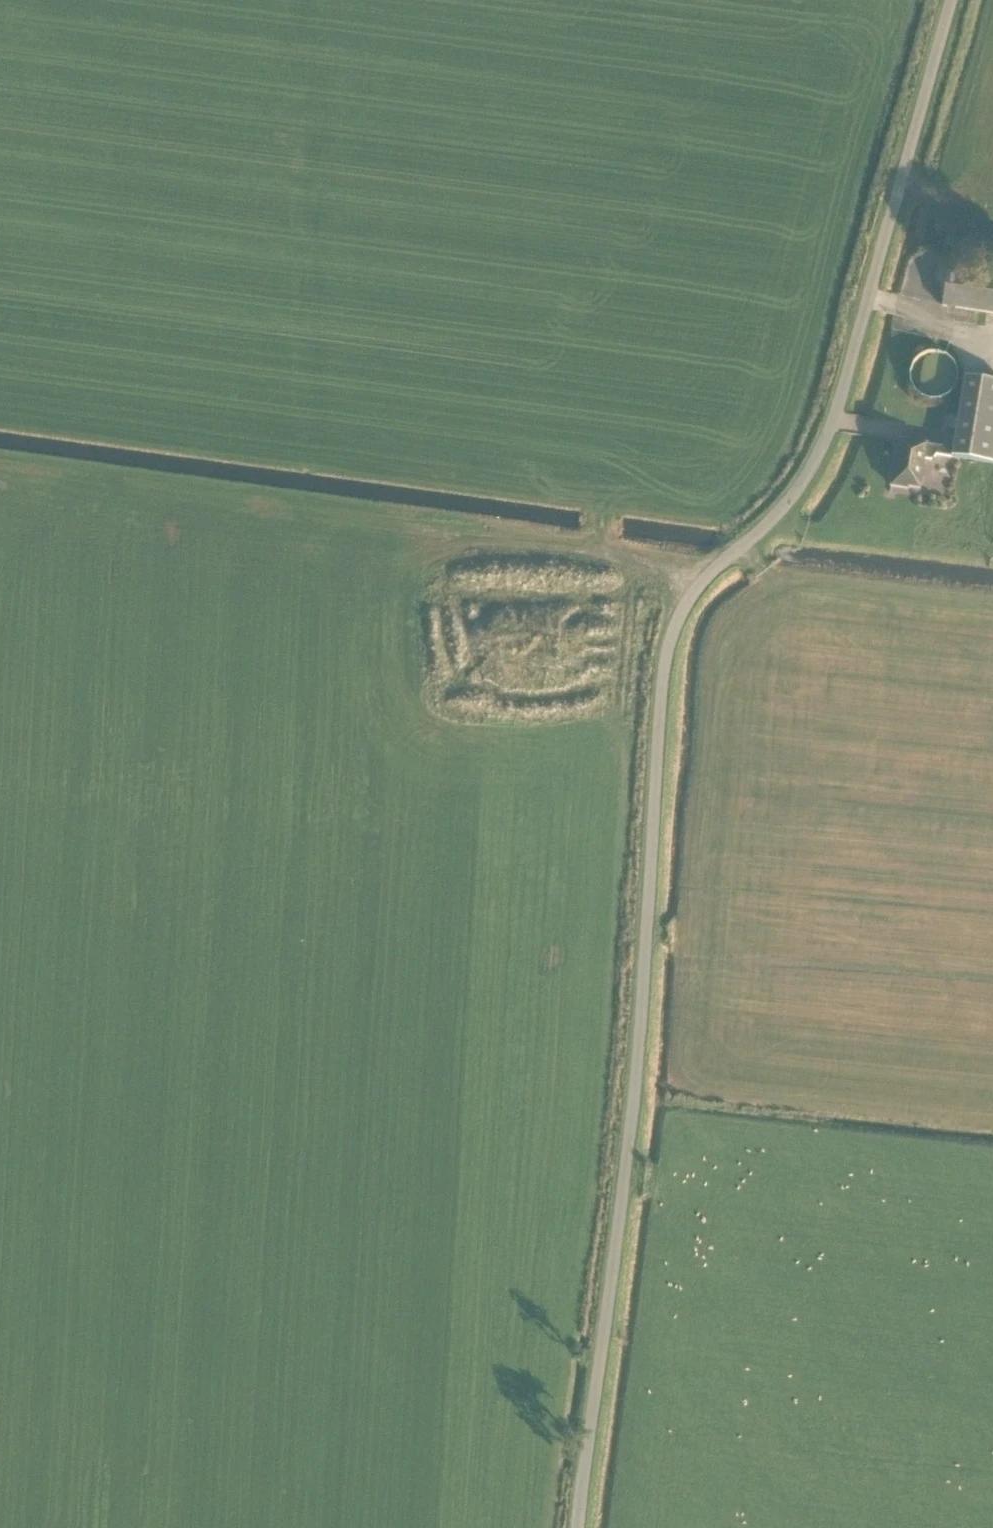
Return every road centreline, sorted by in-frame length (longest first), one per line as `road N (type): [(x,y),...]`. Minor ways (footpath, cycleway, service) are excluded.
road 1 (unclassified): [(577,1527),(628,1169),(667,650),(704,578),(788,503),(839,404),(948,0)]

